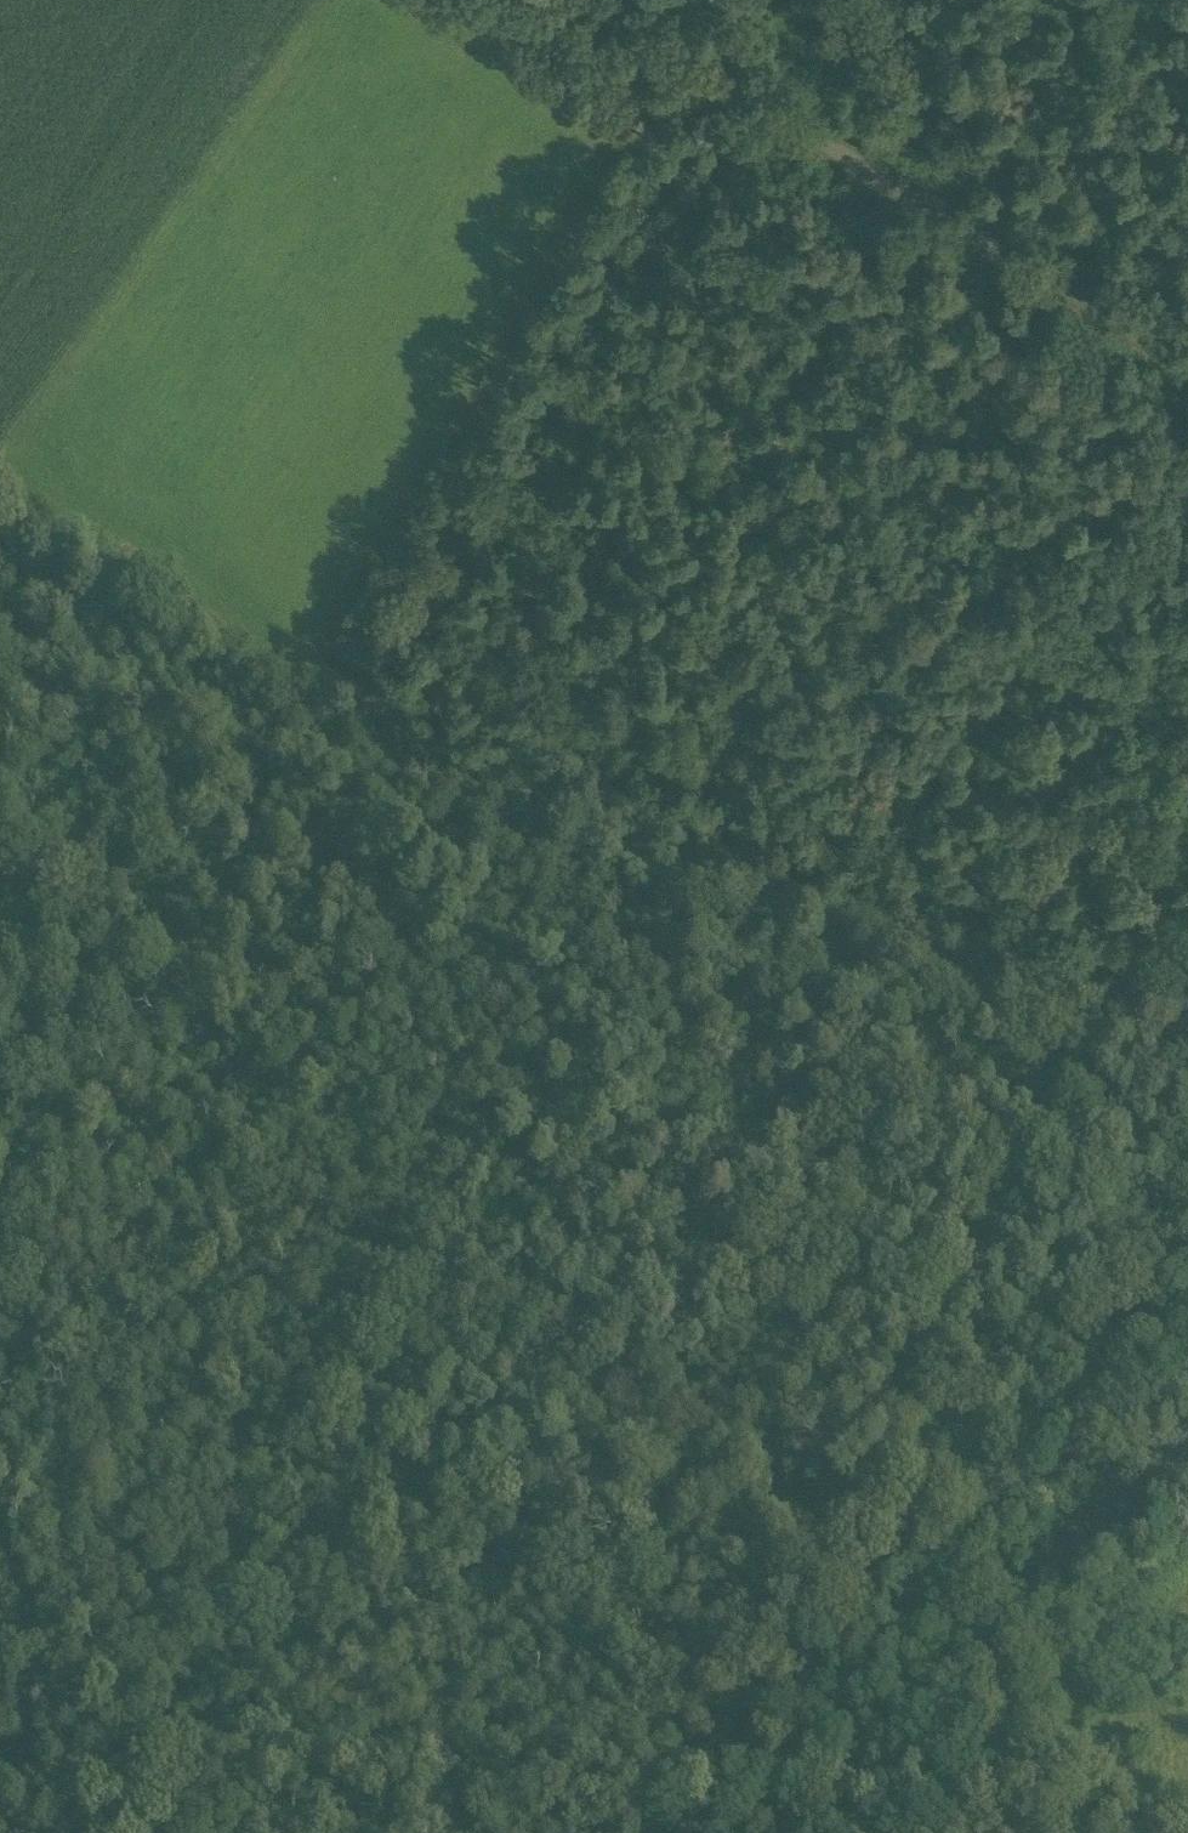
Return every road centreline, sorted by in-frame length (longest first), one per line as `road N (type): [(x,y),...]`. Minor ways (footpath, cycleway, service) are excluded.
road 1 (unclassified): [(1187,365),(593,0)]
road 2 (unclassified): [(828,1832),(1047,1563),(1187,1448)]

